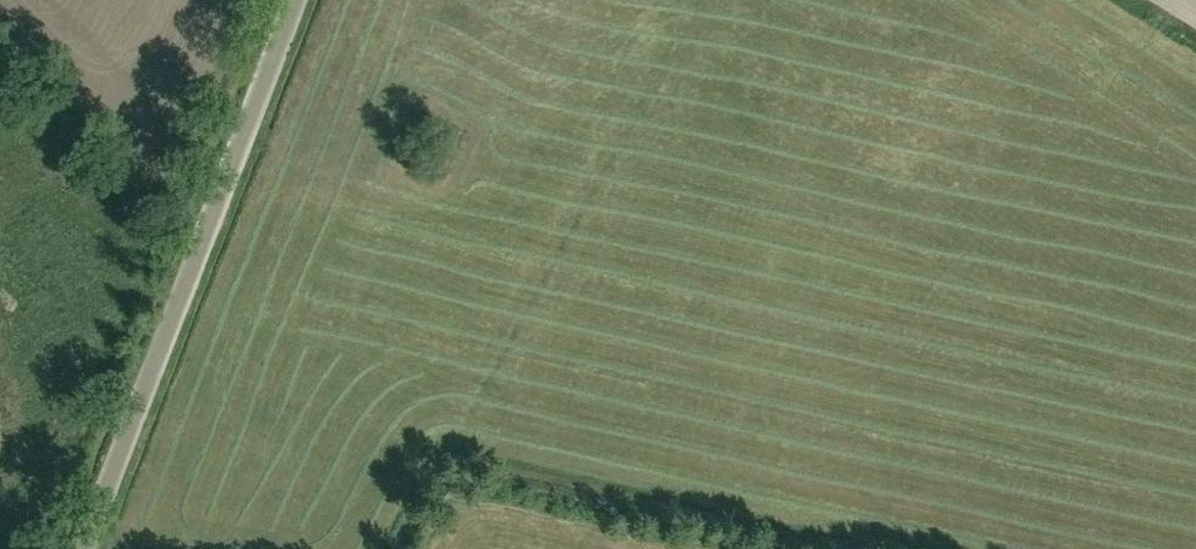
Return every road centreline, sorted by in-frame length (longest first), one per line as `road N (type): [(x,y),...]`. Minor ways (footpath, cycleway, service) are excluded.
road 1 (unclassified): [(87,548),(296,0)]

